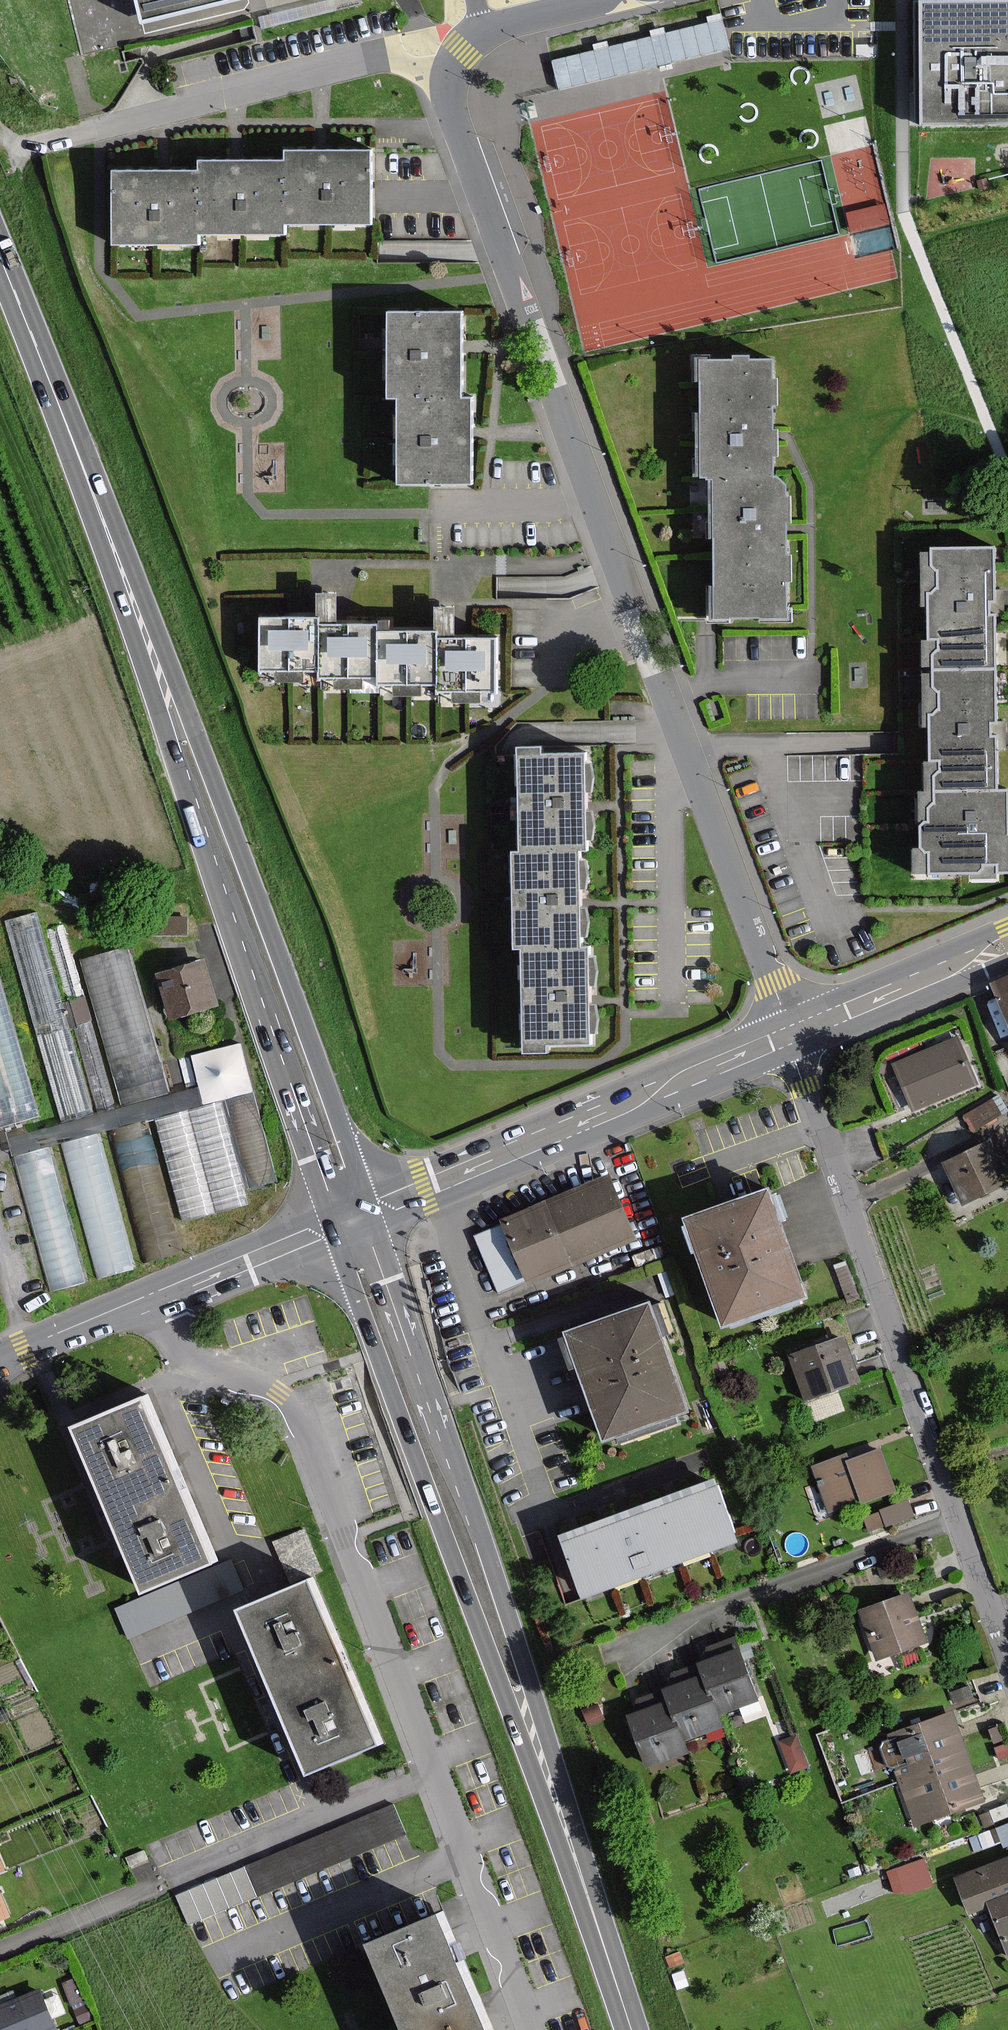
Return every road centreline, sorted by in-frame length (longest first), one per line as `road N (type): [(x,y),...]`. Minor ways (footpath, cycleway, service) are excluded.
road 1 (residential): [(431,48),(793,1032)]
road 2 (residential): [(525,2029),(453,1852),(300,1415),(276,1393),(180,1350),(151,1300)]
road 3 (primary): [(602,1940),(520,1654),(368,1210)]
road 4 (primary): [(336,1223),(446,1543),(602,1940)]
road 5 (primary): [(114,551),(168,735),(336,1223)]
road 6 (primary): [(368,1210),(235,839),(114,551)]
road 7 (residential): [(785,1036),(1007,1647)]
road 8 (tertiary): [(368,1210),(785,1036)]
road 9 (residential): [(16,152),(431,48)]
road 10 (primary): [(0,256),(114,551)]
road 11 (tertiary): [(793,1032),(1007,940)]
road 12 (tertiary): [(151,1300),(336,1223)]
road 13 (residential): [(431,48),(589,0)]
road 14 (tertiary): [(0,1362),(151,1300)]

